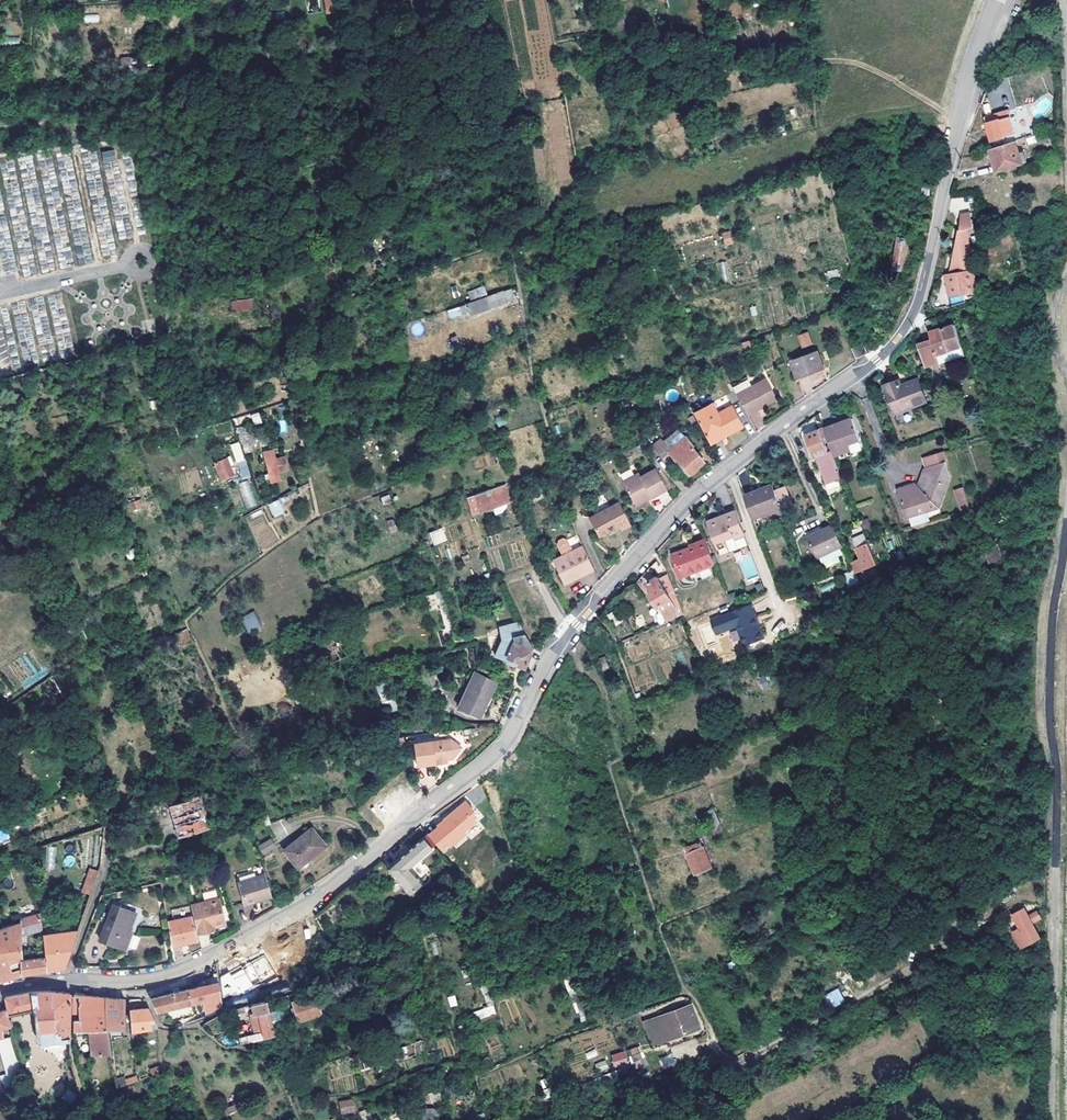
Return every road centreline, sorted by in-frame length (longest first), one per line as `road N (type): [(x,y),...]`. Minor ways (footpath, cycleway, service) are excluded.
road 1 (residential): [(0,990),(146,979),(190,966),(315,900),(493,758),(553,655),(692,498),(866,369),(903,332),(922,292),(959,126),(999,0)]

